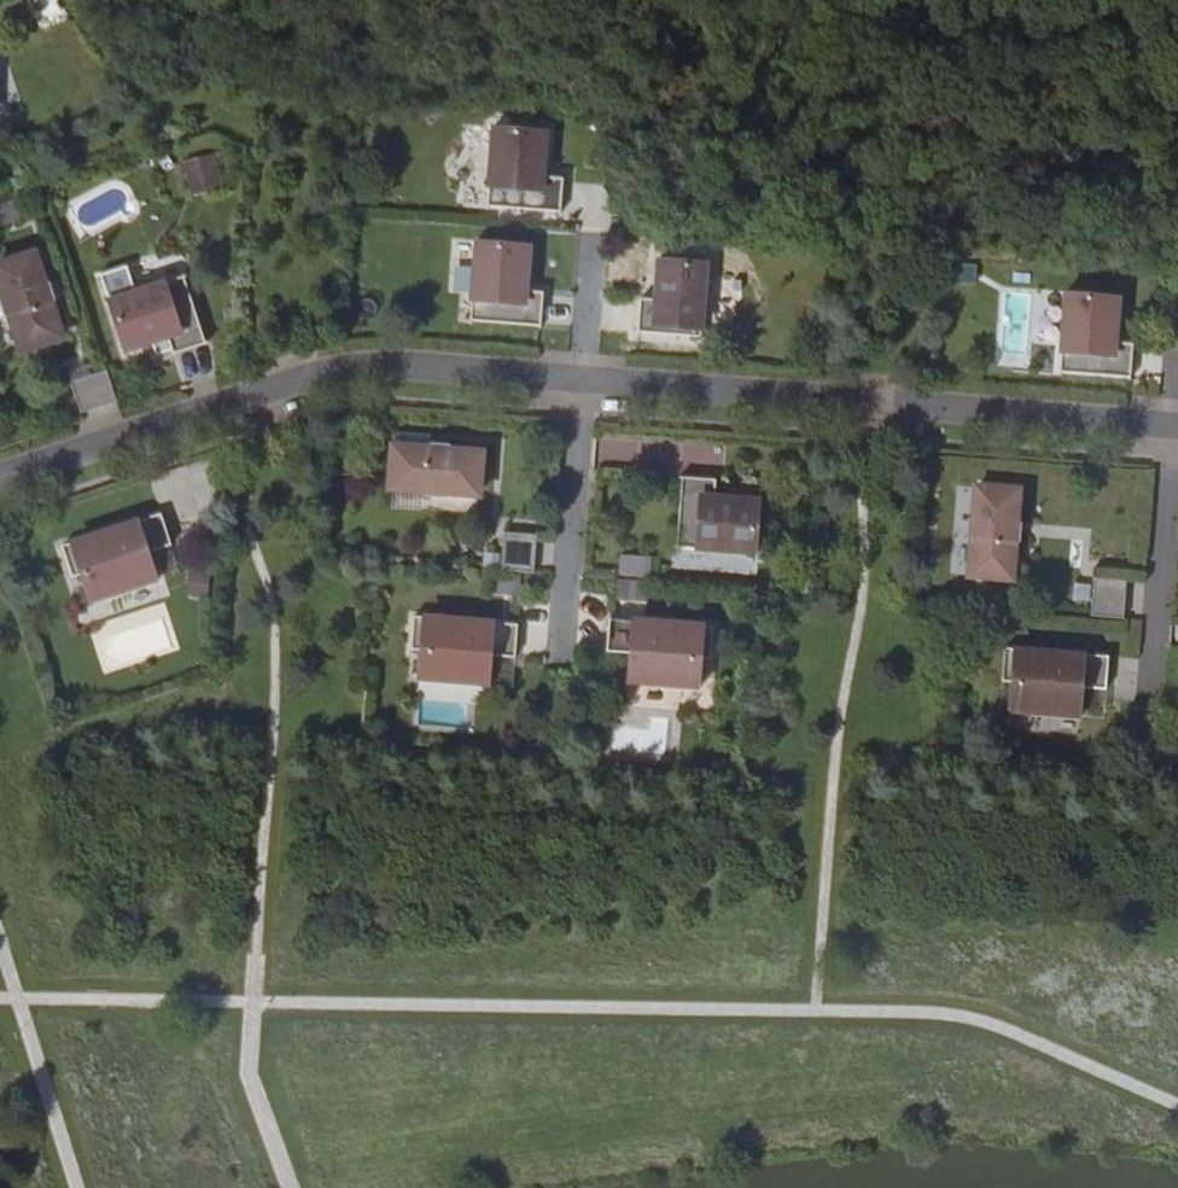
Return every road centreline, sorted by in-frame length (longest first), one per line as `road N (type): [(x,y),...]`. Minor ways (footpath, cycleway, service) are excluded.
road 1 (unclassified): [(0,485),(317,373),(385,361),(1177,424)]

